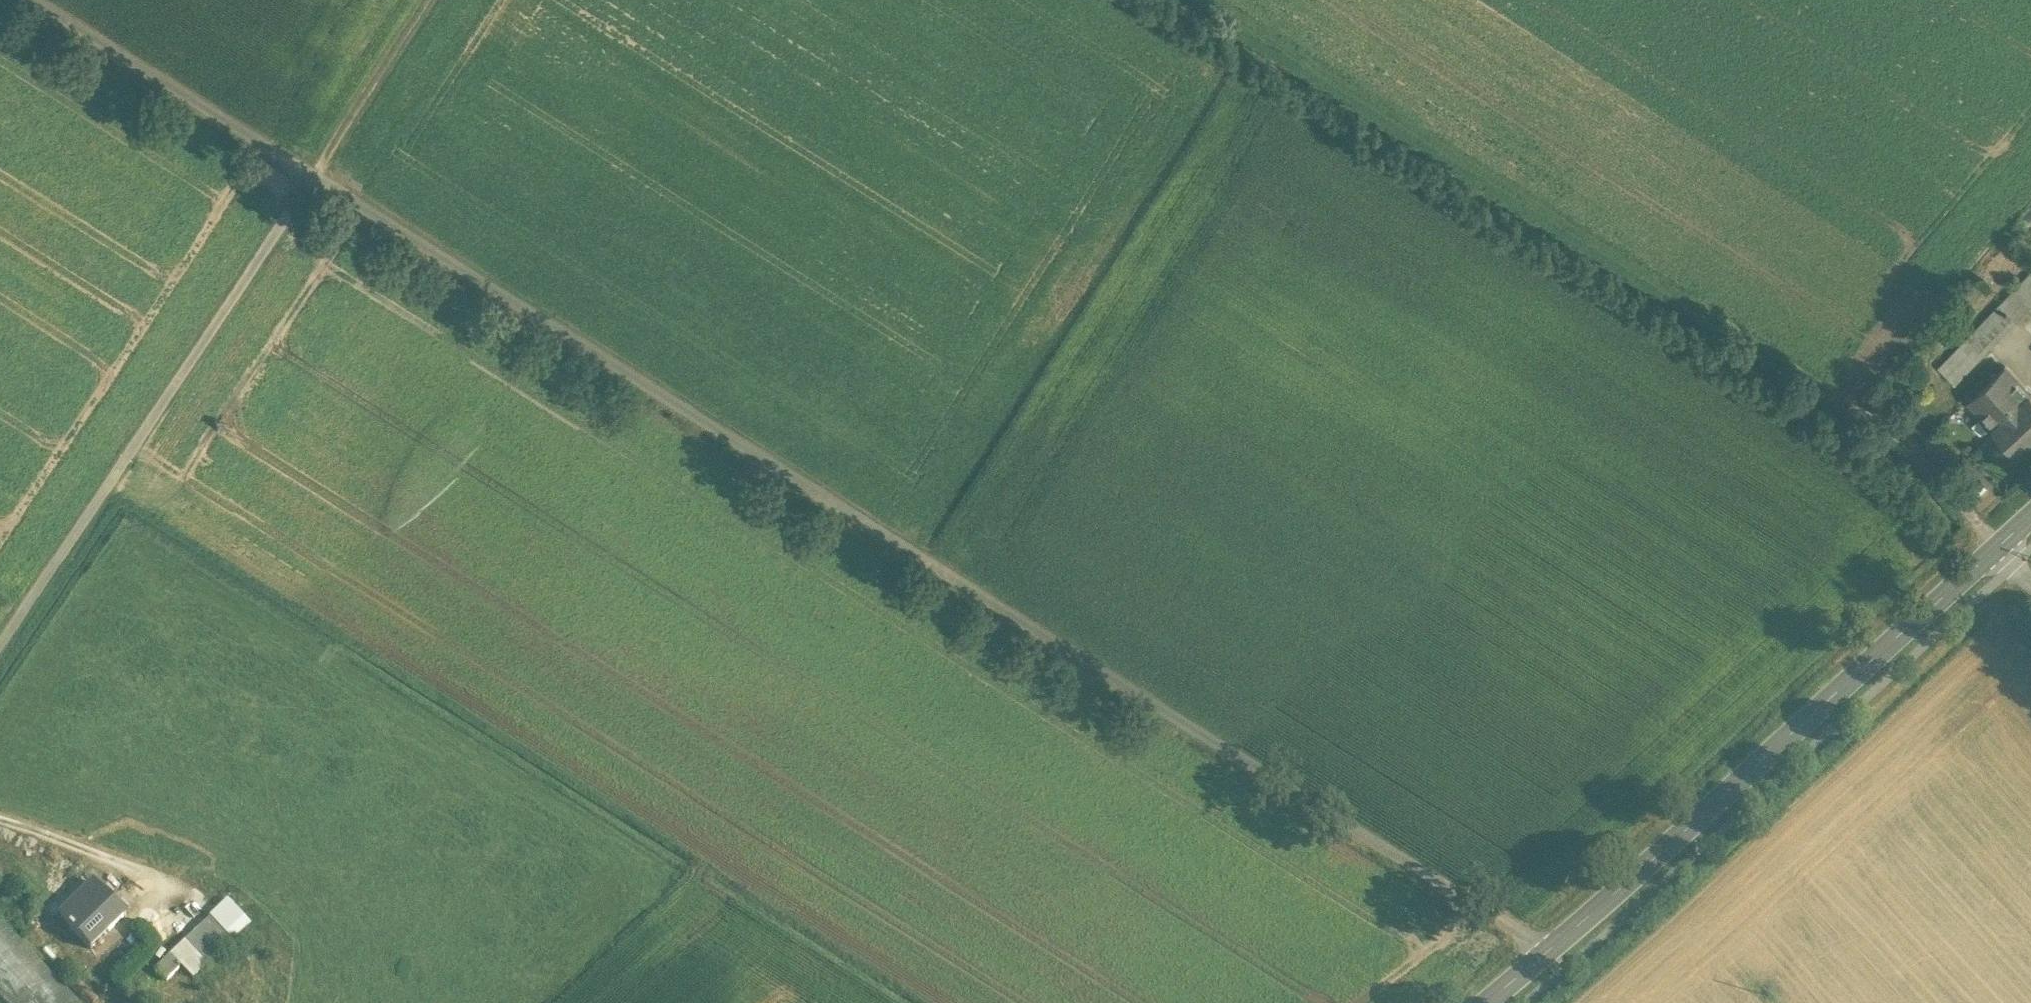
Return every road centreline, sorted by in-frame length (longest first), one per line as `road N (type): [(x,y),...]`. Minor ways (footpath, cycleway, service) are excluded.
road 1 (unclassified): [(310,173),(1558,953)]
road 2 (track): [(1208,0),(1869,406),(2004,549)]
road 3 (tertiary): [(2004,549),(1558,953)]
road 4 (unclassified): [(0,652),(310,173)]
road 5 (unclassified): [(39,0),(310,173)]
road 6 (track): [(424,0),(310,173)]

